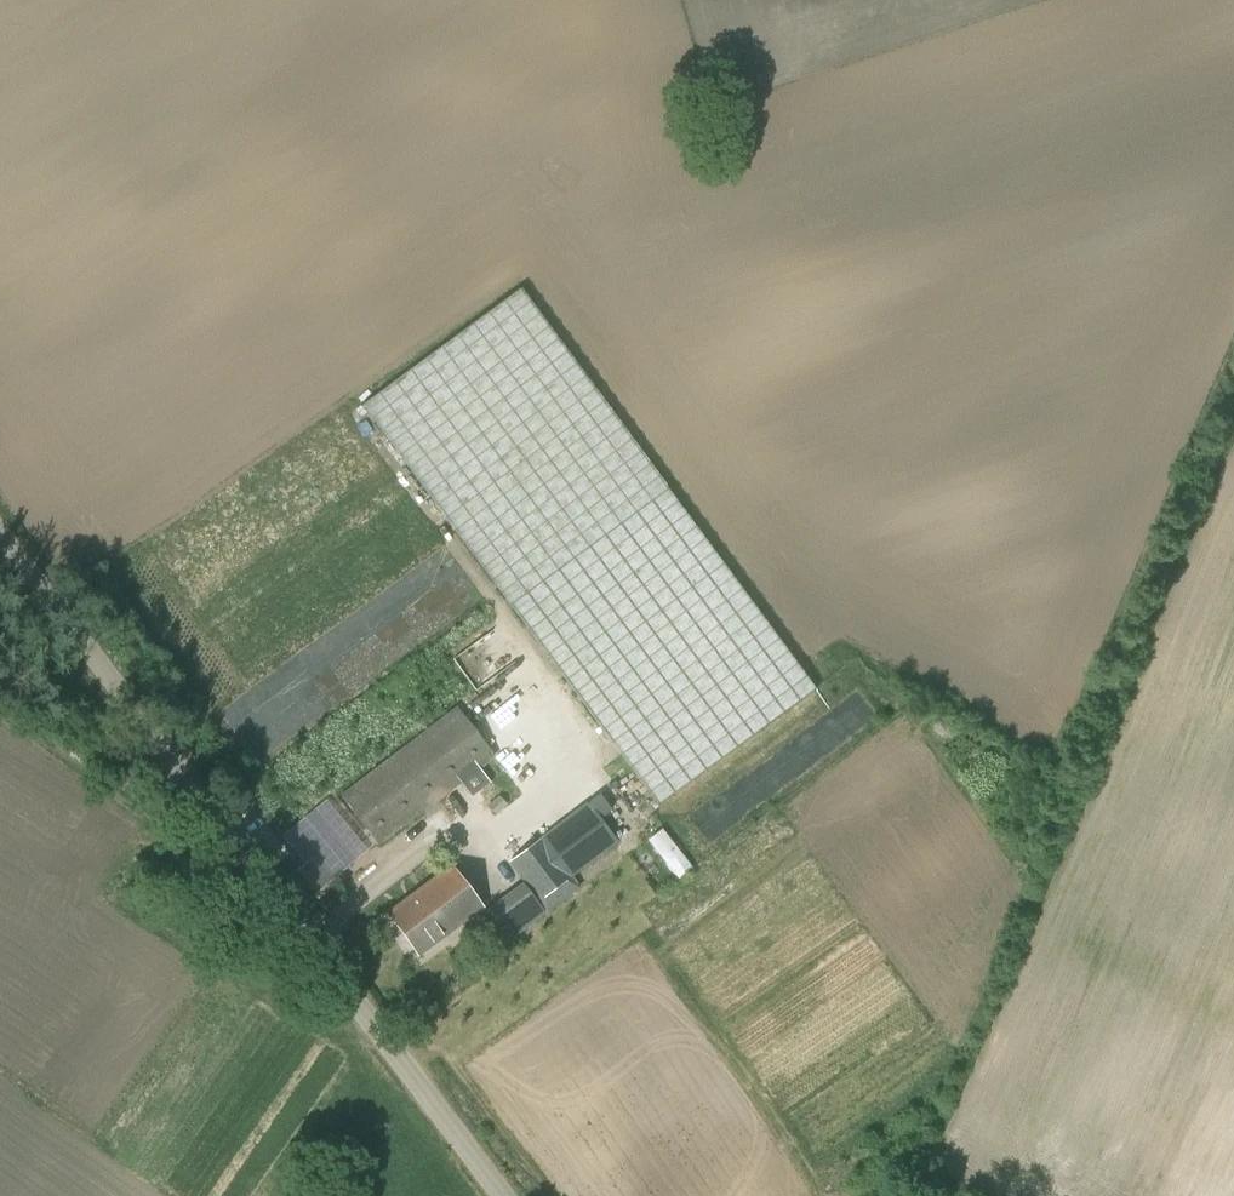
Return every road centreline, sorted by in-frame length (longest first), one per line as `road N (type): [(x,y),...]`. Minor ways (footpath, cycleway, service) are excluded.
road 1 (unclassified): [(505,1195),(0,534)]

